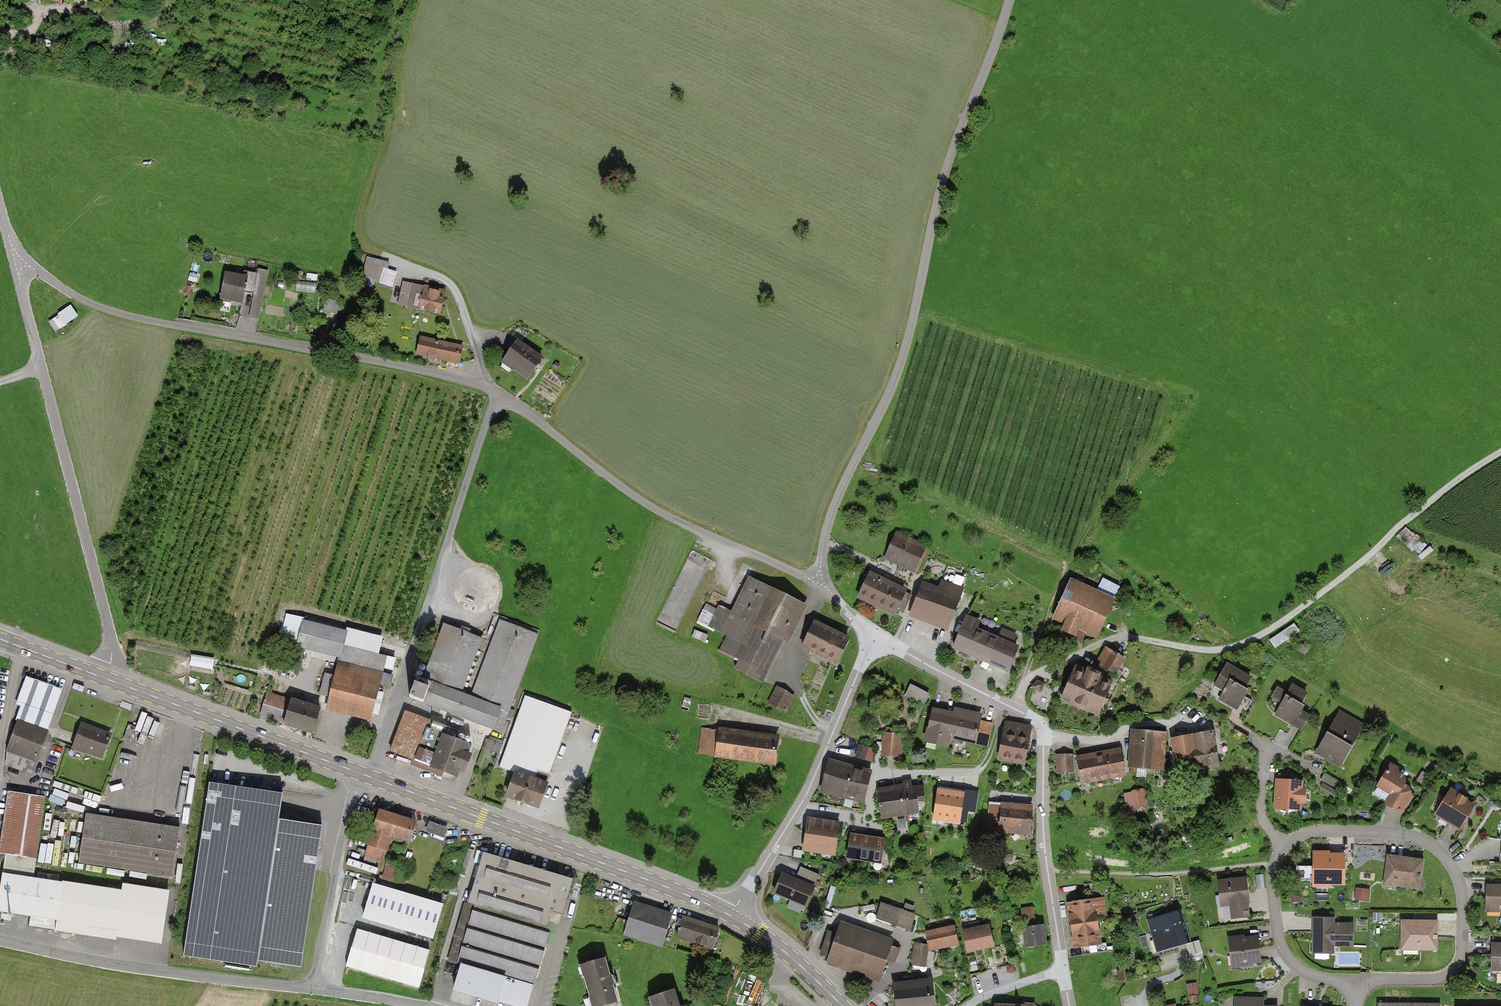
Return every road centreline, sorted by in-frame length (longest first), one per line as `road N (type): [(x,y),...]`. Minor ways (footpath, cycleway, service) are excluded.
road 1 (unclassified): [(818,580),(685,525),(625,491),(497,392),(463,379),(127,316),(29,266),(16,268)]
road 2 (unclassified): [(1012,0),(954,144),(899,372),(831,515),(818,580)]
road 3 (track): [(1500,453),(1439,492),(1325,593),(1258,639),(1225,652),(1120,639),(1027,678),(1014,709)]
road 4 (residential): [(1356,981),(1446,977),(1462,955),(1462,889),(1428,842),(1326,829),(1285,845),(1271,876),(1280,942),(1294,964),(1322,979)]
road 5 (residential): [(1070,1005),(1044,838),(1043,727),(873,638)]
road 6 (unclassified): [(105,678),(112,653),(107,621),(16,268)]
road 7 (secondary): [(731,916),(362,774)]
road 8 (unclassified): [(314,988),(0,940)]
road 9 (residential): [(873,638),(809,790),(731,916)]
road 10 (track): [(1027,678),(1070,561),(1151,442),(1163,406)]
road 11 (secondary): [(362,774),(105,678)]
road 12 (unclassified): [(362,774),(314,988)]
road 13 (track): [(446,544),(497,392)]
road 14 (track): [(395,261),(361,235),(389,136)]
road 15 (secondary): [(843,1005),(731,916)]

